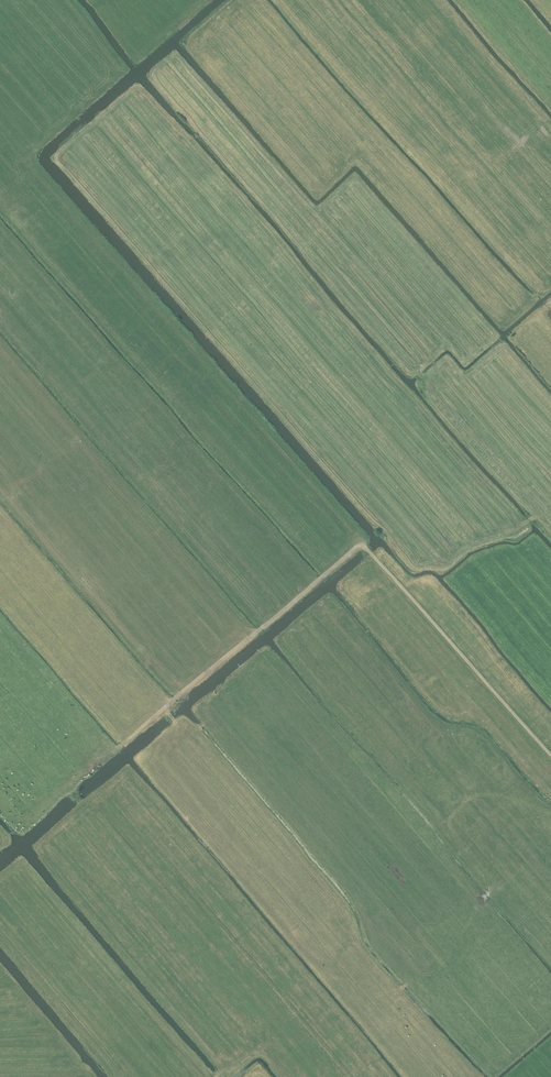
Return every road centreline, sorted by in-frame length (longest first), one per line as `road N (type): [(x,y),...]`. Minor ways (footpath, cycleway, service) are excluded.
road 1 (track): [(164,709),(364,546),(550,753)]
road 2 (track): [(70,788),(164,709),(150,692)]

